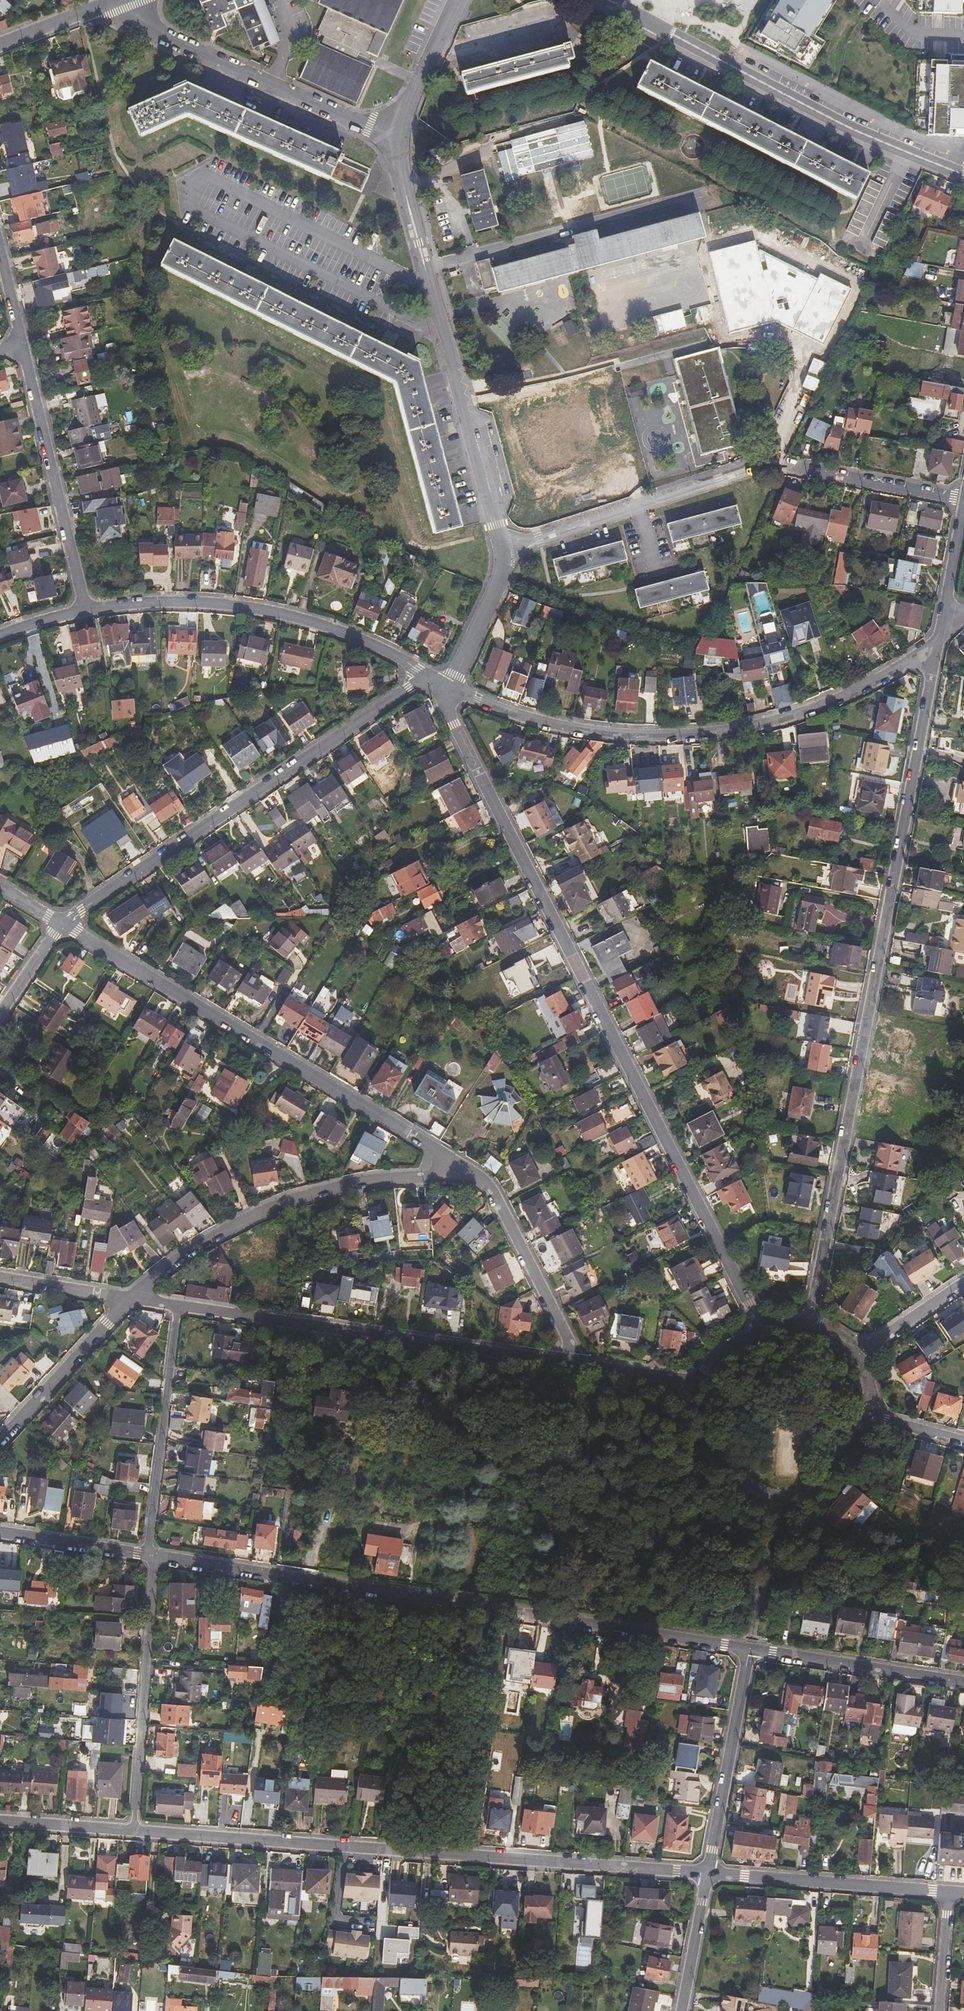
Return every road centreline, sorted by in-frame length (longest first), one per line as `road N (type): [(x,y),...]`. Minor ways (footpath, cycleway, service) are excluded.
road 1 (residential): [(446,690),(454,723),(758,1324)]
road 2 (residential): [(939,639),(807,1327)]
road 3 (residential): [(153,1555),(748,1649)]
road 4 (residential): [(709,1872),(135,1831)]
road 5 (residential): [(429,286),(216,183),(196,195),(204,214),(443,336)]
road 6 (residential): [(446,690),(584,730),(722,733),(838,698),(939,639)]
road 7 (residential): [(60,925),(491,1186)]
road 8 (residential): [(963,499),(771,460),(500,551)]
road 9 (residential): [(446,690),(413,685),(60,925)]
road 10 (residential): [(177,1305),(577,1365)]
road 11 (residential): [(963,176),(779,92),(607,0)]
road 12 (residential): [(126,1300),(199,1244),(302,1197),(384,1180),(452,1177),(491,1186)]
road 13 (residential): [(86,611),(154,603),(271,612),(381,649),(446,690)]
road 14 (residential): [(124,0),(147,26),(396,139)]
road 15 (residential): [(694,1385),(693,1424),(709,1459),(738,1485),(775,1497),(831,1479),(855,1451),(865,1416)]
road 16 (residential): [(153,1555),(135,1831)]
road 17 (residential): [(23,343),(86,611)]
road 18 (residential): [(177,1305),(145,1554)]
road 19 (residential): [(950,1891),(709,1872)]
road 20 (residential): [(748,1649),(709,1872)]
road 21 (residential): [(500,551),(443,336)]
road 22 (residential): [(748,1649),(963,1682)]
road 23 (residential): [(491,1186),(577,1365)]
road 24 (residential): [(0,1442),(126,1300)]
road 25 (residential): [(396,139),(457,0)]
road 26 (residential): [(446,690),(496,589),(500,551)]
road 27 (residential): [(429,286),(396,139)]
road 28 (residential): [(0,1531),(145,1554)]
road 29 (residential): [(709,1872),(683,2010)]
road 30 (residential): [(963,1279),(848,1357)]
road 31 (residential): [(135,1831),(0,1820)]
road 32 (residential): [(963,510),(939,639)]
road 33 (residential): [(0,1279),(126,1300)]
road 34 (residential): [(950,1891),(940,2010)]

